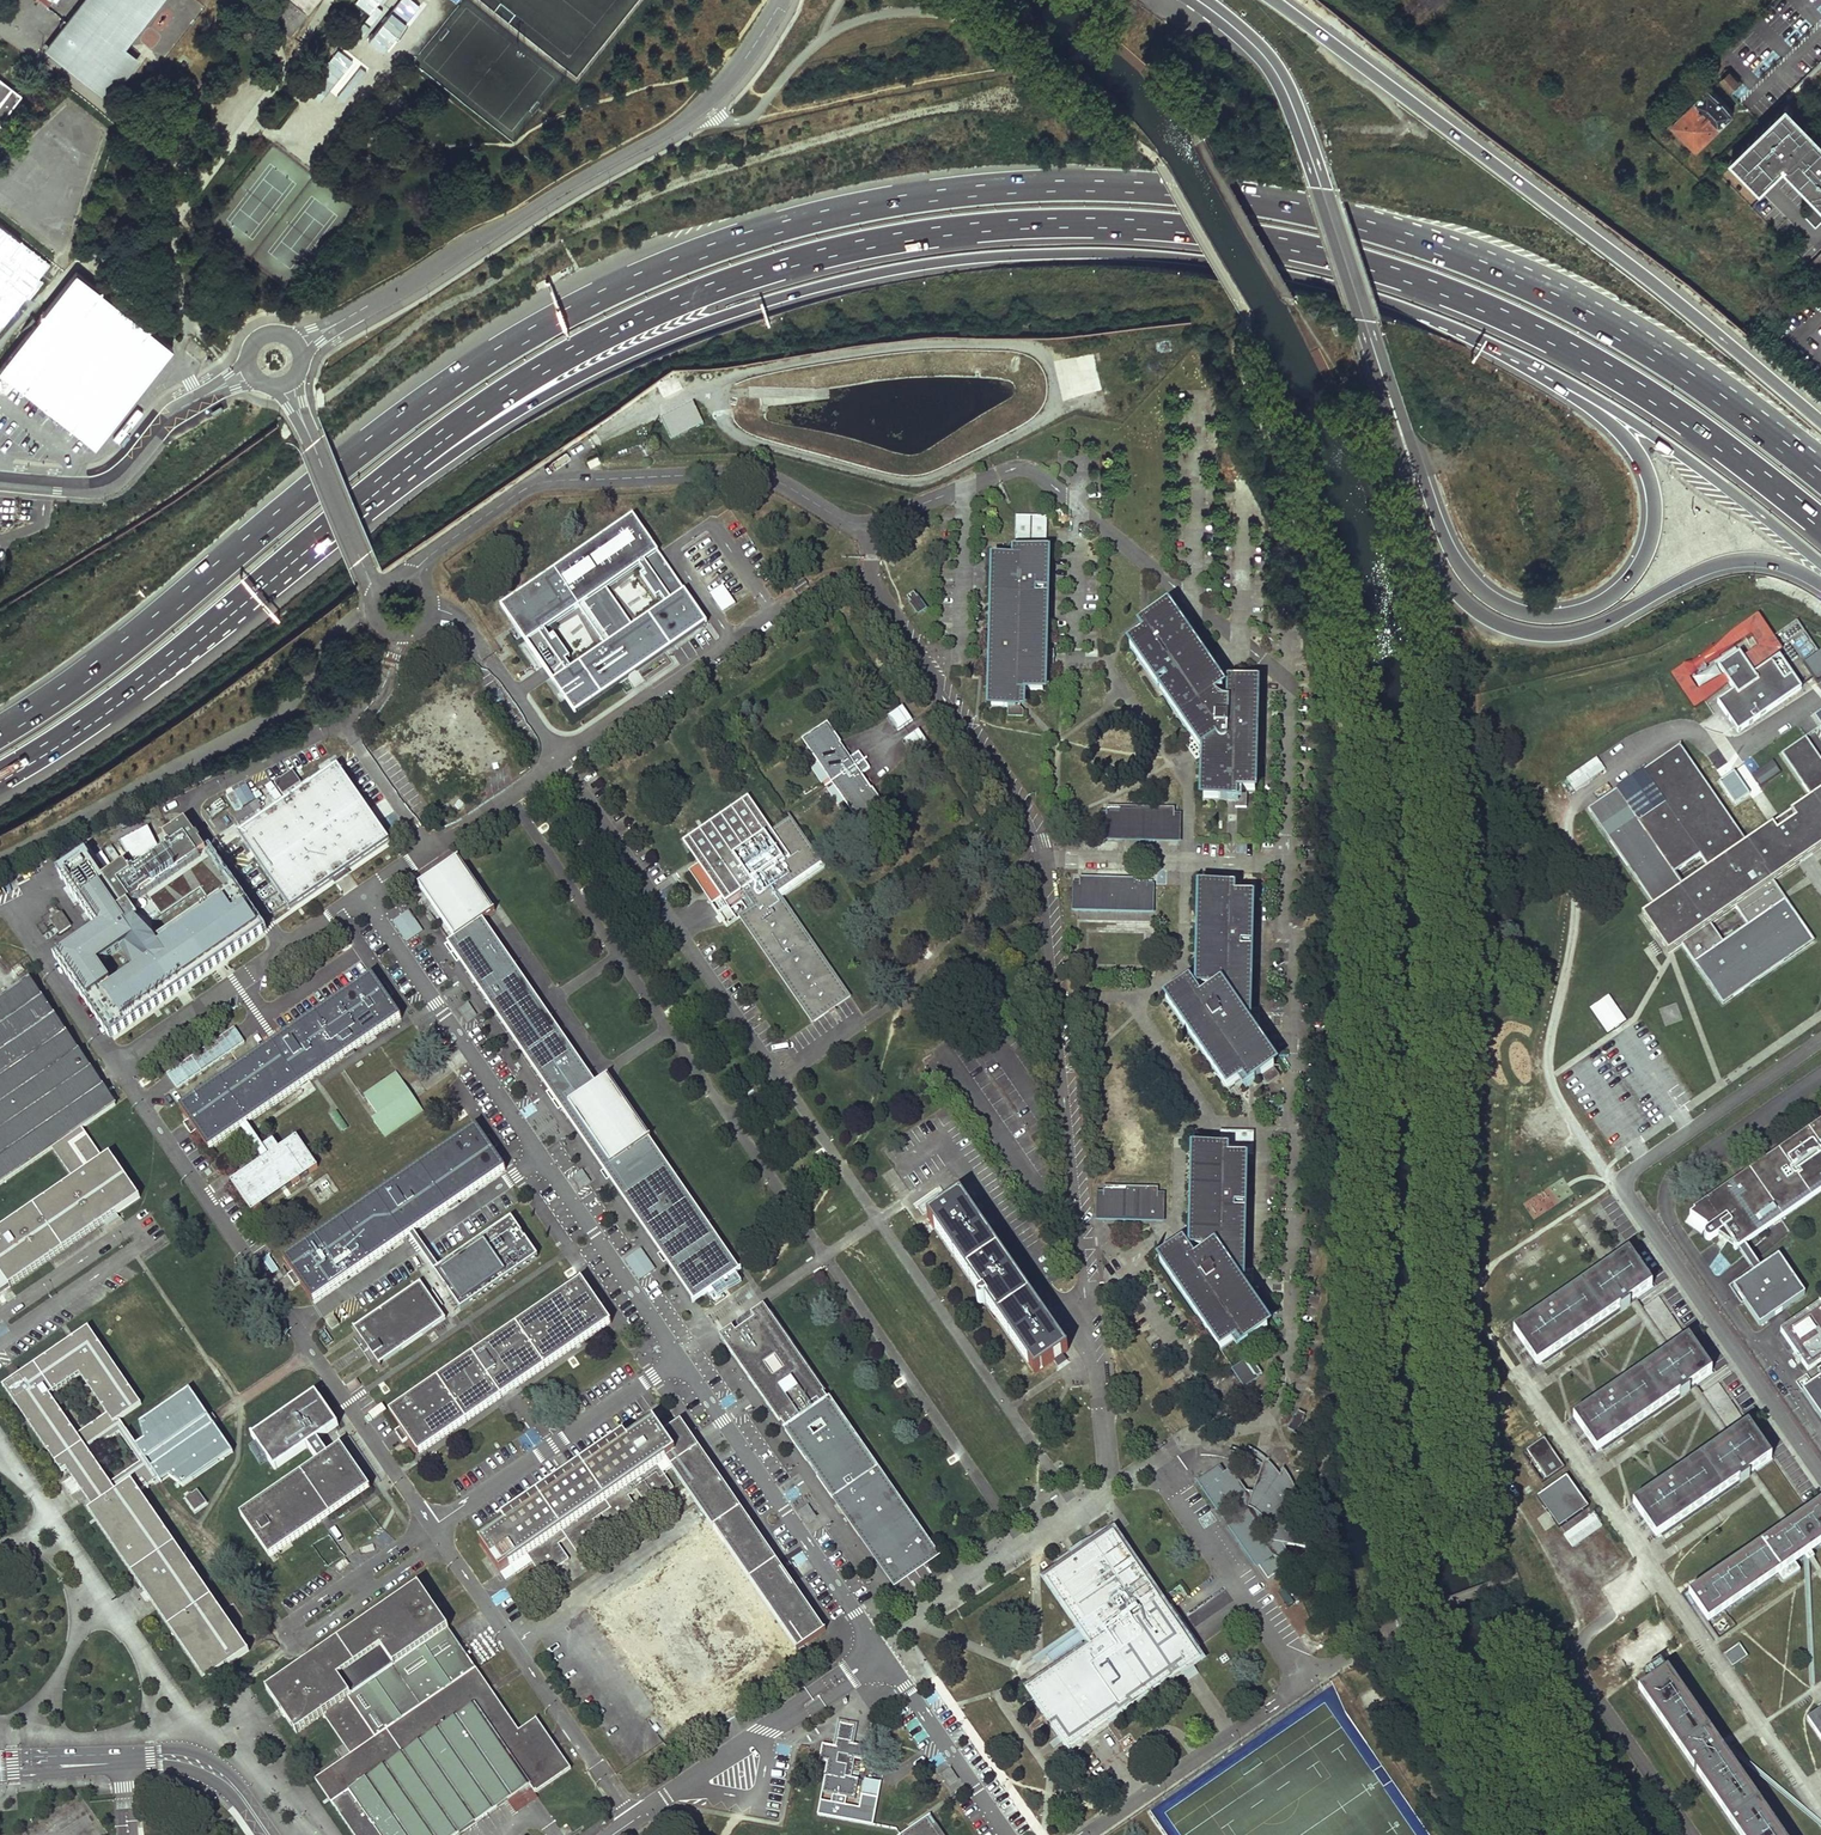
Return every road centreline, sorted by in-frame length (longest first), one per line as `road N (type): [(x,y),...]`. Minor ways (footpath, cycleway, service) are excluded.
road 1 (motorway): [(1756,425),(1587,310),(1495,265),(1336,215),(1100,183),(924,194),(728,243),(630,281),(498,351),(356,454),(91,669),(0,727)]
road 2 (motorway): [(375,493),(495,400),(583,346),(743,277),(869,246),(1057,229),(1220,239),(1430,289),(1585,360),(1663,407),(1820,525)]
road 3 (motorway): [(375,493),(427,472),(587,373),(726,315),(915,266),(1029,253),(1129,255),(1296,274),(1410,309),(1569,386)]
road 4 (residential): [(1280,862),(1284,1363),(1271,1420),(1240,1428),(1123,1249),(1083,1243)]
road 5 (primary): [(1820,423),(1654,282),(1279,0)]
road 6 (residential): [(998,475),(1015,468),(1041,475),(1284,676),(1291,694),(1280,862)]
road 7 (primary): [(1414,475),(1290,99),(1258,51),(1197,0)]
road 8 (motorway): [(1569,386),(1629,442),(1651,481),(1653,531),(1645,557),(1612,595),(1556,615),(1502,602),(1459,562),(1414,475)]
road 9 (primary): [(1414,475),(1447,577),(1470,604),(1524,630),(1588,625),(1728,561),(1761,559),(1820,584)]
road 10 (residential): [(412,577),(441,546),(540,482),(754,474),(867,524)]
road 11 (motorway): [(0,785),(102,721),(375,493)]
road 12 (residential): [(1083,1243),(1043,859)]
road 13 (residential): [(1043,859),(1028,813),(871,575),(867,524)]
road 14 (unclassified): [(610,1834),(883,1652)]
road 15 (tertiary): [(275,1834),(238,1783),(216,1763),(186,1753),(0,1759)]
road 16 (motorway): [(1569,386),(1727,484),(1820,560)]
road 17 (residential): [(0,481),(109,485),(177,411),(252,371)]
road 18 (tertiary): [(0,1776),(180,1767),(210,1778),(260,1834)]
road 19 (residential): [(1109,1479),(1083,1243)]
road 20 (residential): [(1280,862),(1043,859)]
road 21 (residential): [(312,442),(377,588)]
road 22 (residential): [(377,588),(372,608),(380,626),(414,633),(431,601),(412,577)]
road 23 (residential): [(867,524),(998,475)]

